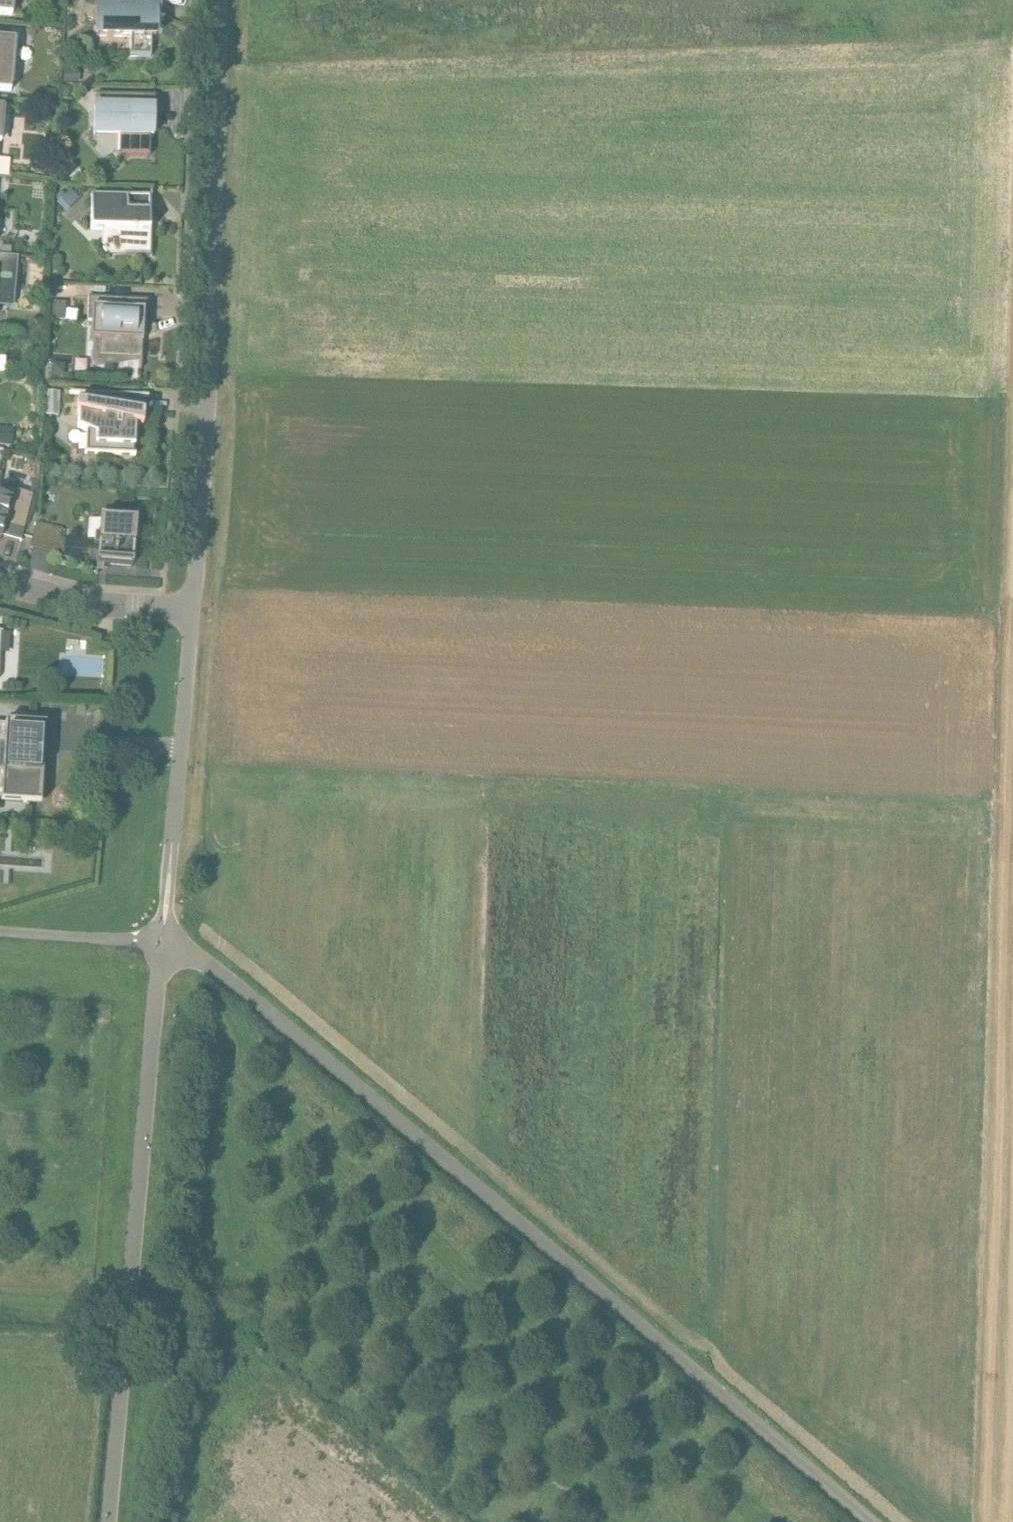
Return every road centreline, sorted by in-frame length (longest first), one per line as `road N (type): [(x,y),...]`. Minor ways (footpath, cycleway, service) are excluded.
road 1 (unclassified): [(108,1521),(164,941)]
road 2 (residential): [(192,611),(83,604),(0,583)]

